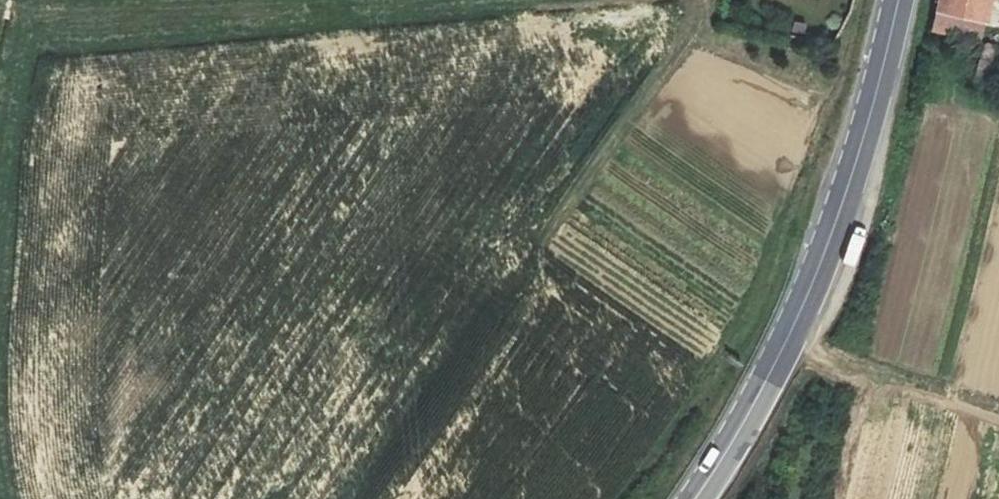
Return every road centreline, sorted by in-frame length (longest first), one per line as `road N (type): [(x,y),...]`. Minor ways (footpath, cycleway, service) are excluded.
road 1 (primary): [(695,498),(751,407),(821,260),(898,0)]

